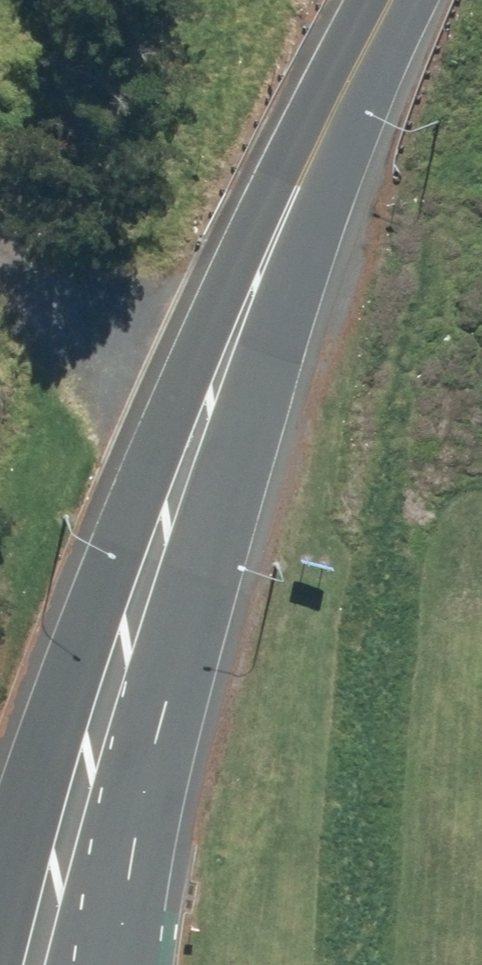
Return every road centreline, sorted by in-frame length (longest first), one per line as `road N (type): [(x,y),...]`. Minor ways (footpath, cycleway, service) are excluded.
road 1 (secondary): [(0,932),(208,426)]
road 2 (secondary): [(208,426),(126,920)]
road 3 (secondary): [(208,426),(402,0)]
road 4 (track): [(0,274),(28,323),(85,372),(208,426)]

